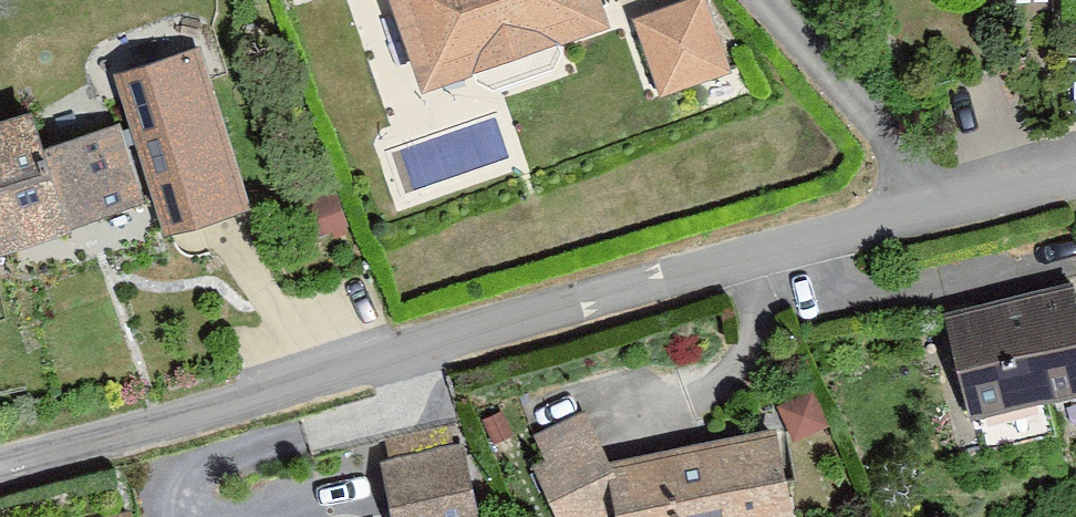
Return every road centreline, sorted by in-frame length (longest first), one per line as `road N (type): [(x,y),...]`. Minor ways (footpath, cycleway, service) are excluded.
road 1 (residential): [(1075,177),(0,450)]

